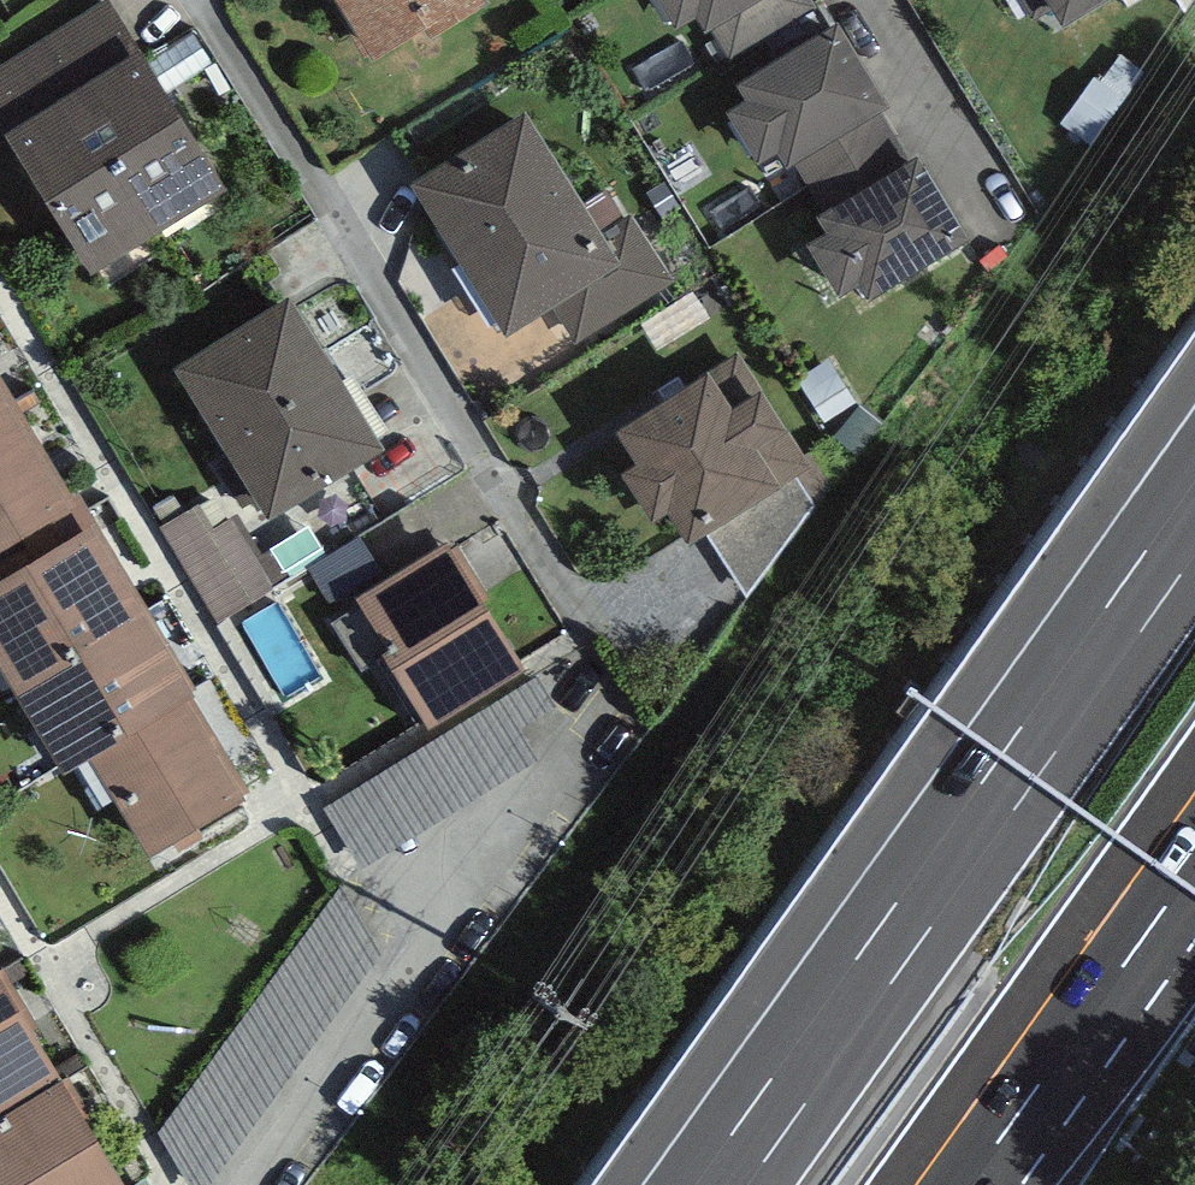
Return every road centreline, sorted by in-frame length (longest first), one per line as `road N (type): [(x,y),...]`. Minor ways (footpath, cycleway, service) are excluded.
road 1 (motorway): [(1194,513),(720,1184)]
road 2 (motorway): [(946,1184),(1182,854)]

